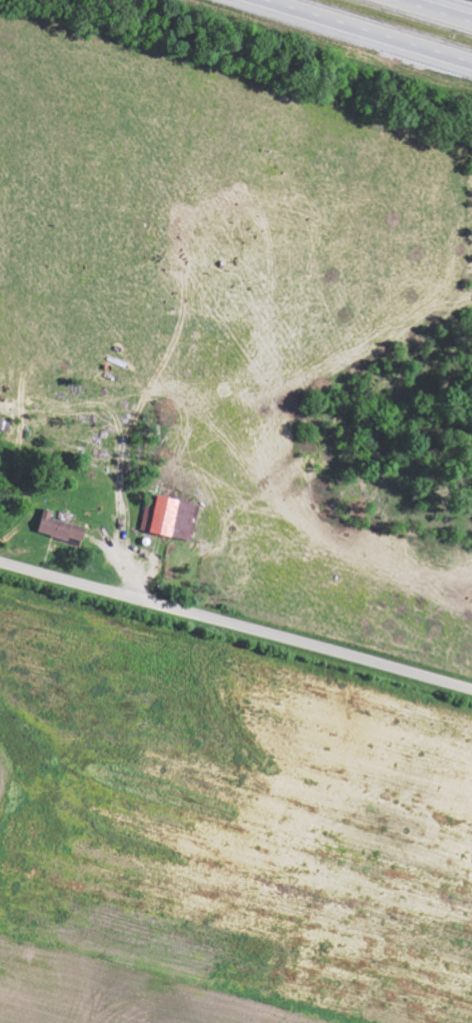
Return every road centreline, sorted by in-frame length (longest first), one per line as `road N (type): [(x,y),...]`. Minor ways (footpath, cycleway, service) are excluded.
road 1 (residential): [(471,692),(0,566)]
road 2 (motorway): [(274,0),(471,60)]

